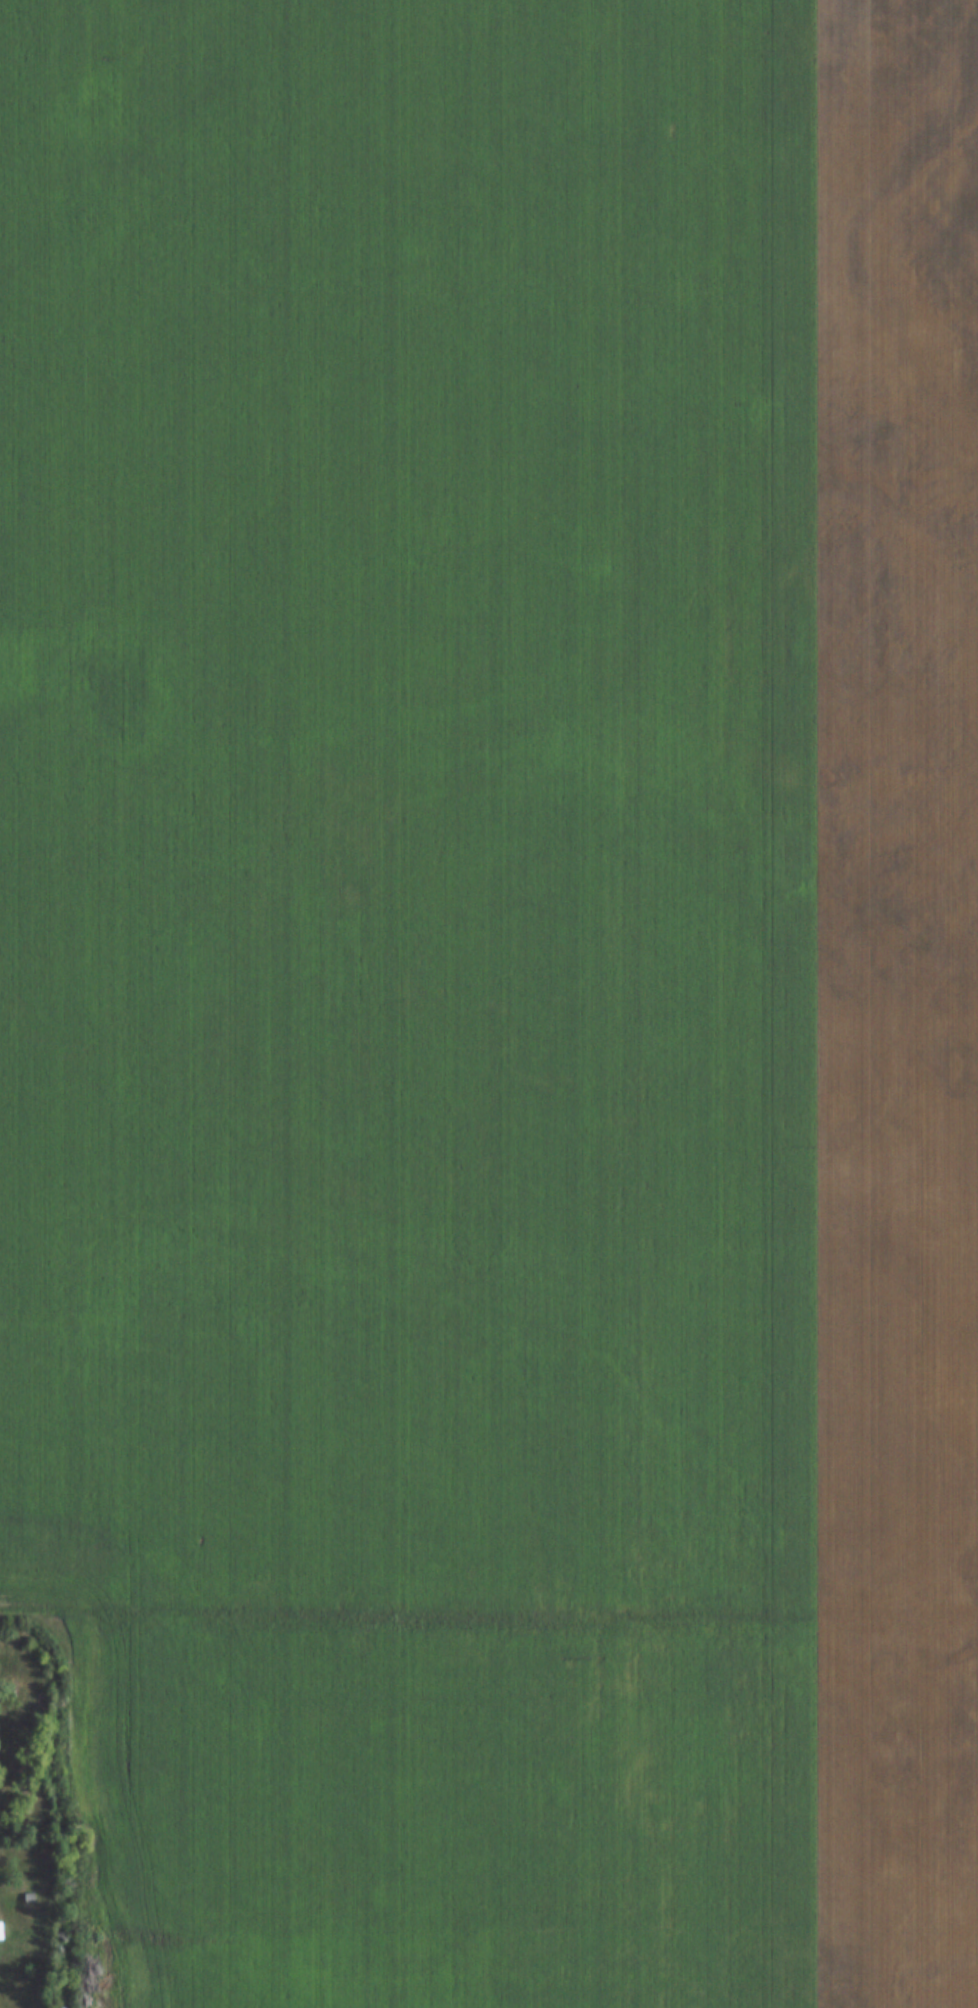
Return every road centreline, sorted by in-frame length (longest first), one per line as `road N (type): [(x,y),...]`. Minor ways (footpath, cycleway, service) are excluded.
road 1 (track): [(0,1607),(865,1613)]

